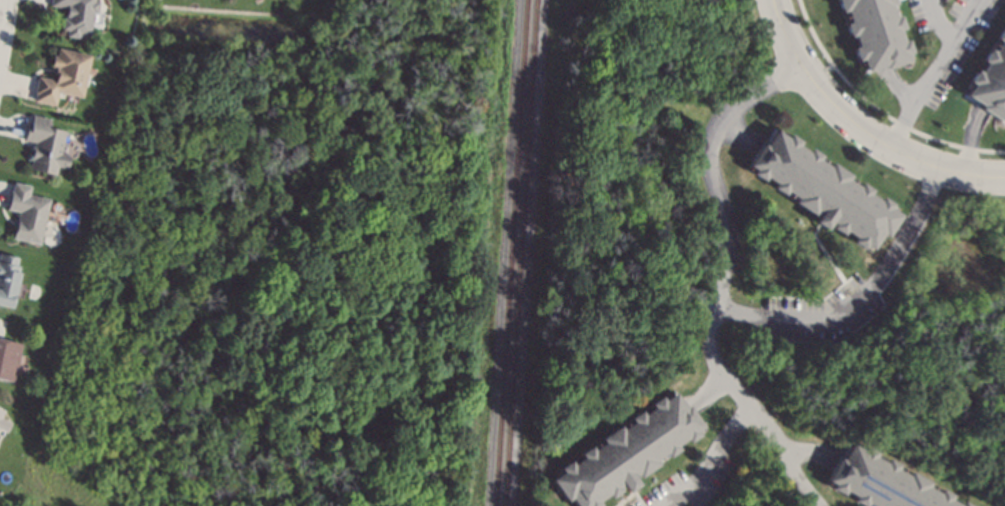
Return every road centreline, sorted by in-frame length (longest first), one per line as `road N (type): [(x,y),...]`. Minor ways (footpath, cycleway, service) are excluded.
road 1 (residential): [(852,116),(914,160),(960,175),(1004,177)]
road 2 (residential): [(774,0),(802,60),(852,116)]

